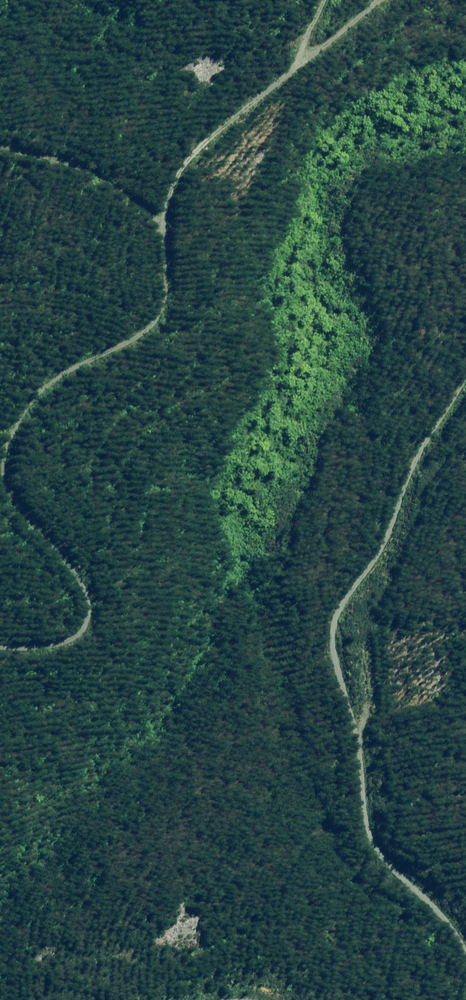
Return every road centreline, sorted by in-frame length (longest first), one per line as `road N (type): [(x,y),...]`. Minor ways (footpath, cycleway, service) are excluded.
road 1 (track): [(323,0),(291,58),(161,195),(161,318),(39,386),(5,445),(9,498),(54,550),(84,609),(51,646),(0,643)]
road 2 (track): [(465,377),(336,594),(325,650),(370,840),(441,914),(457,999)]

